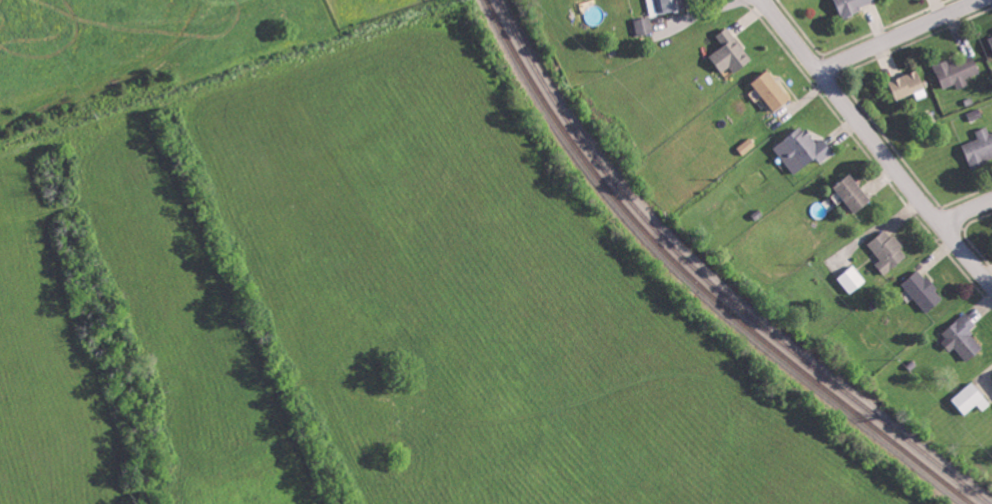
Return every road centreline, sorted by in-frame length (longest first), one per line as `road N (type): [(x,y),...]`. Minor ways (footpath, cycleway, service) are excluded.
road 1 (residential): [(763,0),(991,289)]
road 2 (residential): [(974,0),(821,69)]

